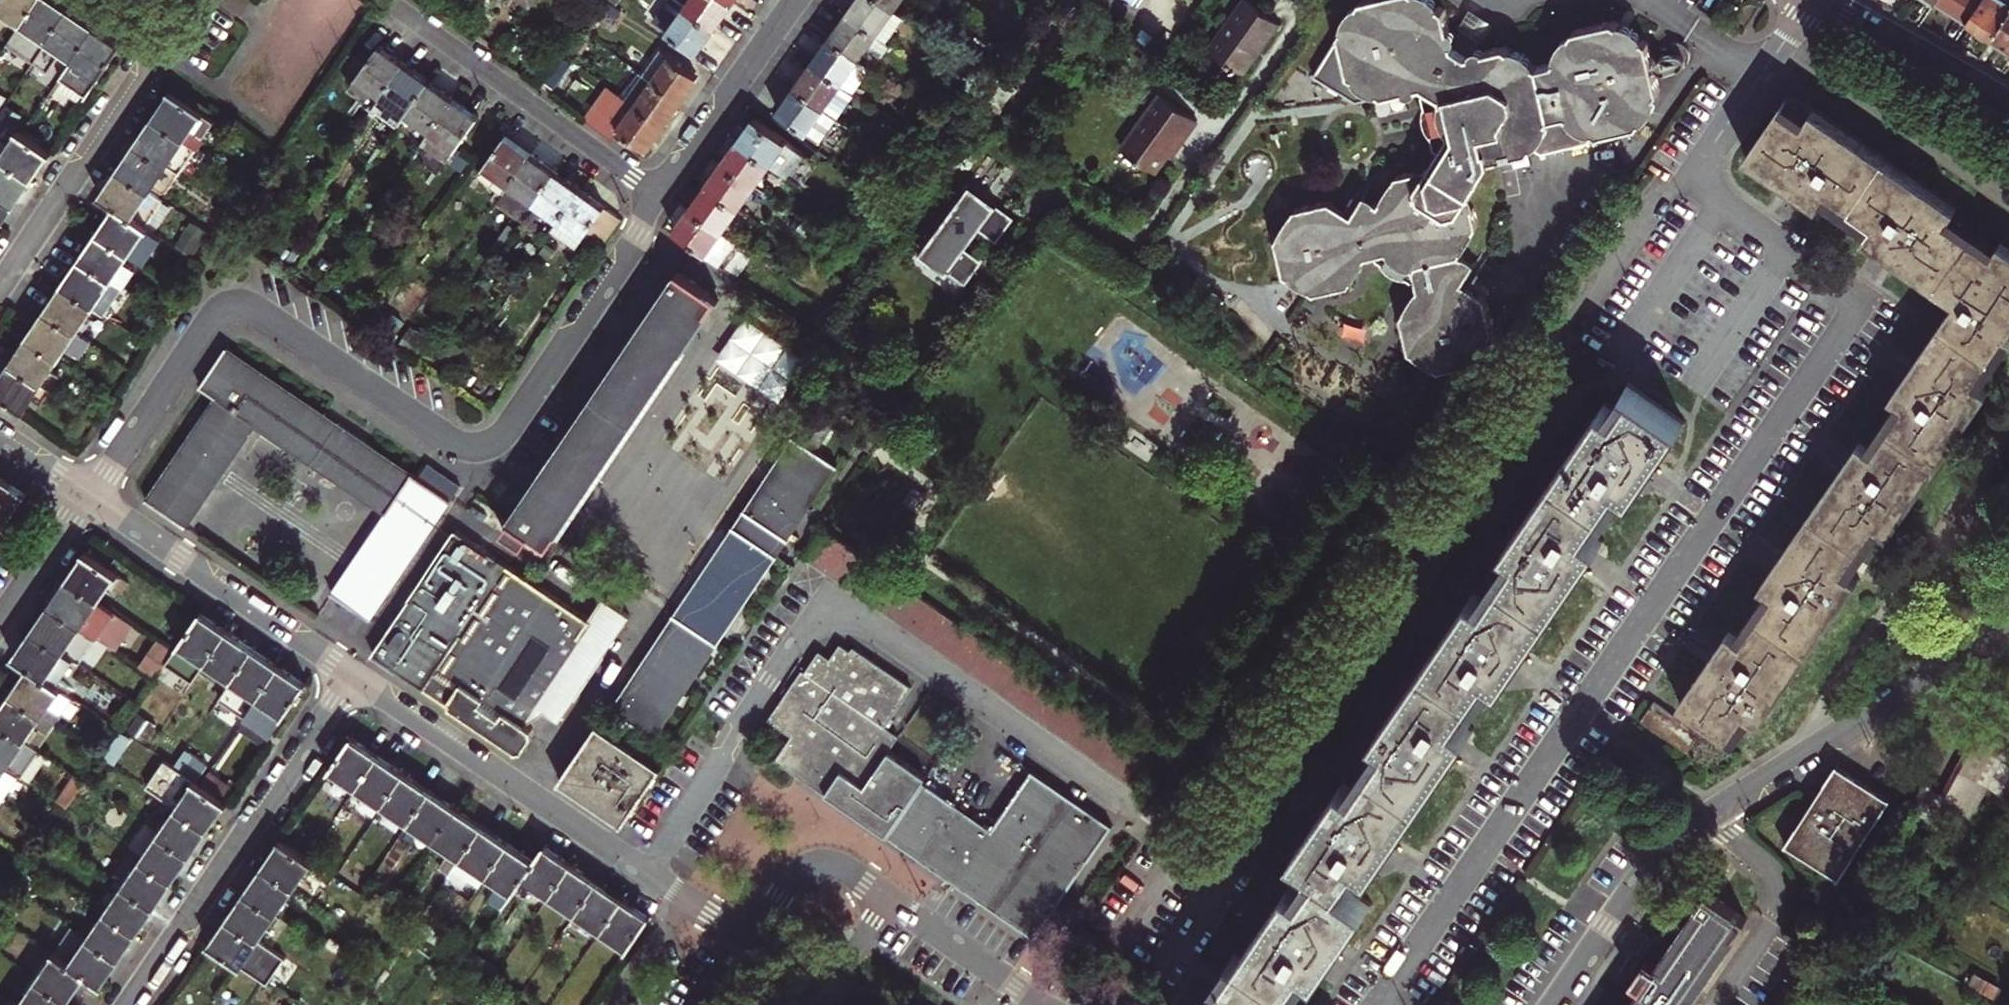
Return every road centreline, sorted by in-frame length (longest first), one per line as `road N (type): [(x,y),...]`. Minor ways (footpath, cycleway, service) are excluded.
road 1 (residential): [(1809,0),(1687,187),(1861,302),(1374,1004)]
road 2 (residential): [(89,494),(208,318),(228,304),(252,306),(451,443),(485,446),(658,195)]
road 3 (residential): [(1554,1004),(1681,831),(2008,600)]
road 4 (residential): [(358,676),(690,900)]
road 5 (residential): [(135,1004),(358,676)]
road 6 (residential): [(89,494),(358,676)]
road 7 (residential): [(658,195),(397,10)]
road 8 (residential): [(0,281),(167,35)]
road 9 (residential): [(889,897),(840,867),(809,866),(788,879),(750,939),(690,900)]
road 10 (residential): [(798,0),(658,195)]
road 11 (tertiary): [(1824,0),(2008,102)]
road 12 (residential): [(889,897),(1042,1004)]
road 13 (residential): [(0,619),(89,494)]
road 14 (residential): [(889,897),(817,1004)]
road 15 (residential): [(615,1004),(690,900)]

